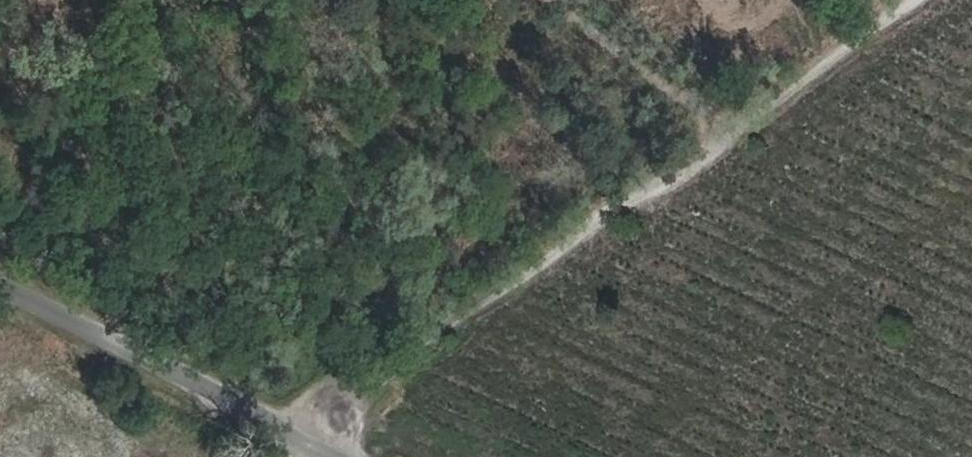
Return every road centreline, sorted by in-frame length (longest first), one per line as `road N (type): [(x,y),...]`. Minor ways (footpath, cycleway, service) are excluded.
road 1 (track): [(931,0),(293,442),(288,456)]
road 2 (unclassified): [(324,456),(0,294)]
road 3 (track): [(567,0),(729,141)]

